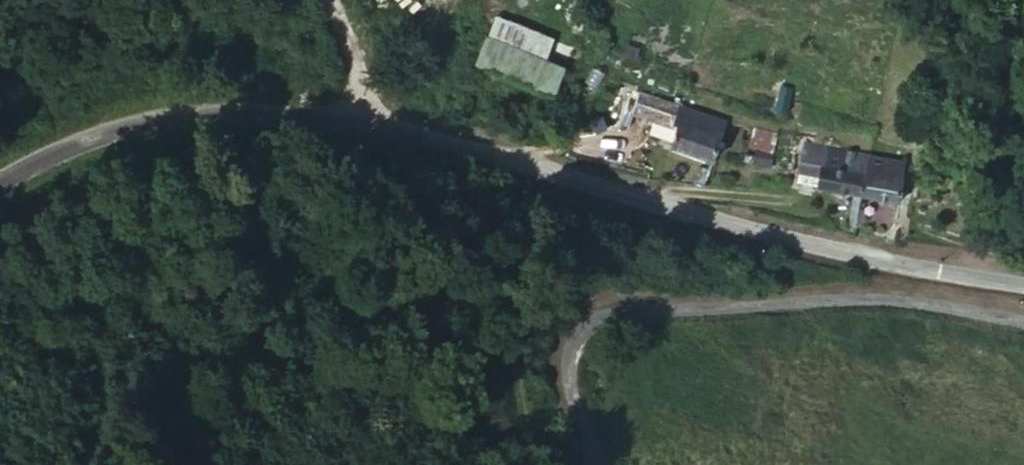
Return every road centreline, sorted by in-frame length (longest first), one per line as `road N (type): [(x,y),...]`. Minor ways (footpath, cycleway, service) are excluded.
road 1 (unclassified): [(1023,286),(852,259),(634,208),(393,132),(233,123),(104,132),(0,180)]
road 2 (track): [(600,464),(556,372),(556,346),(567,328),(607,314),(852,297),(1023,322)]
road 3 (track): [(326,0),(393,132)]

